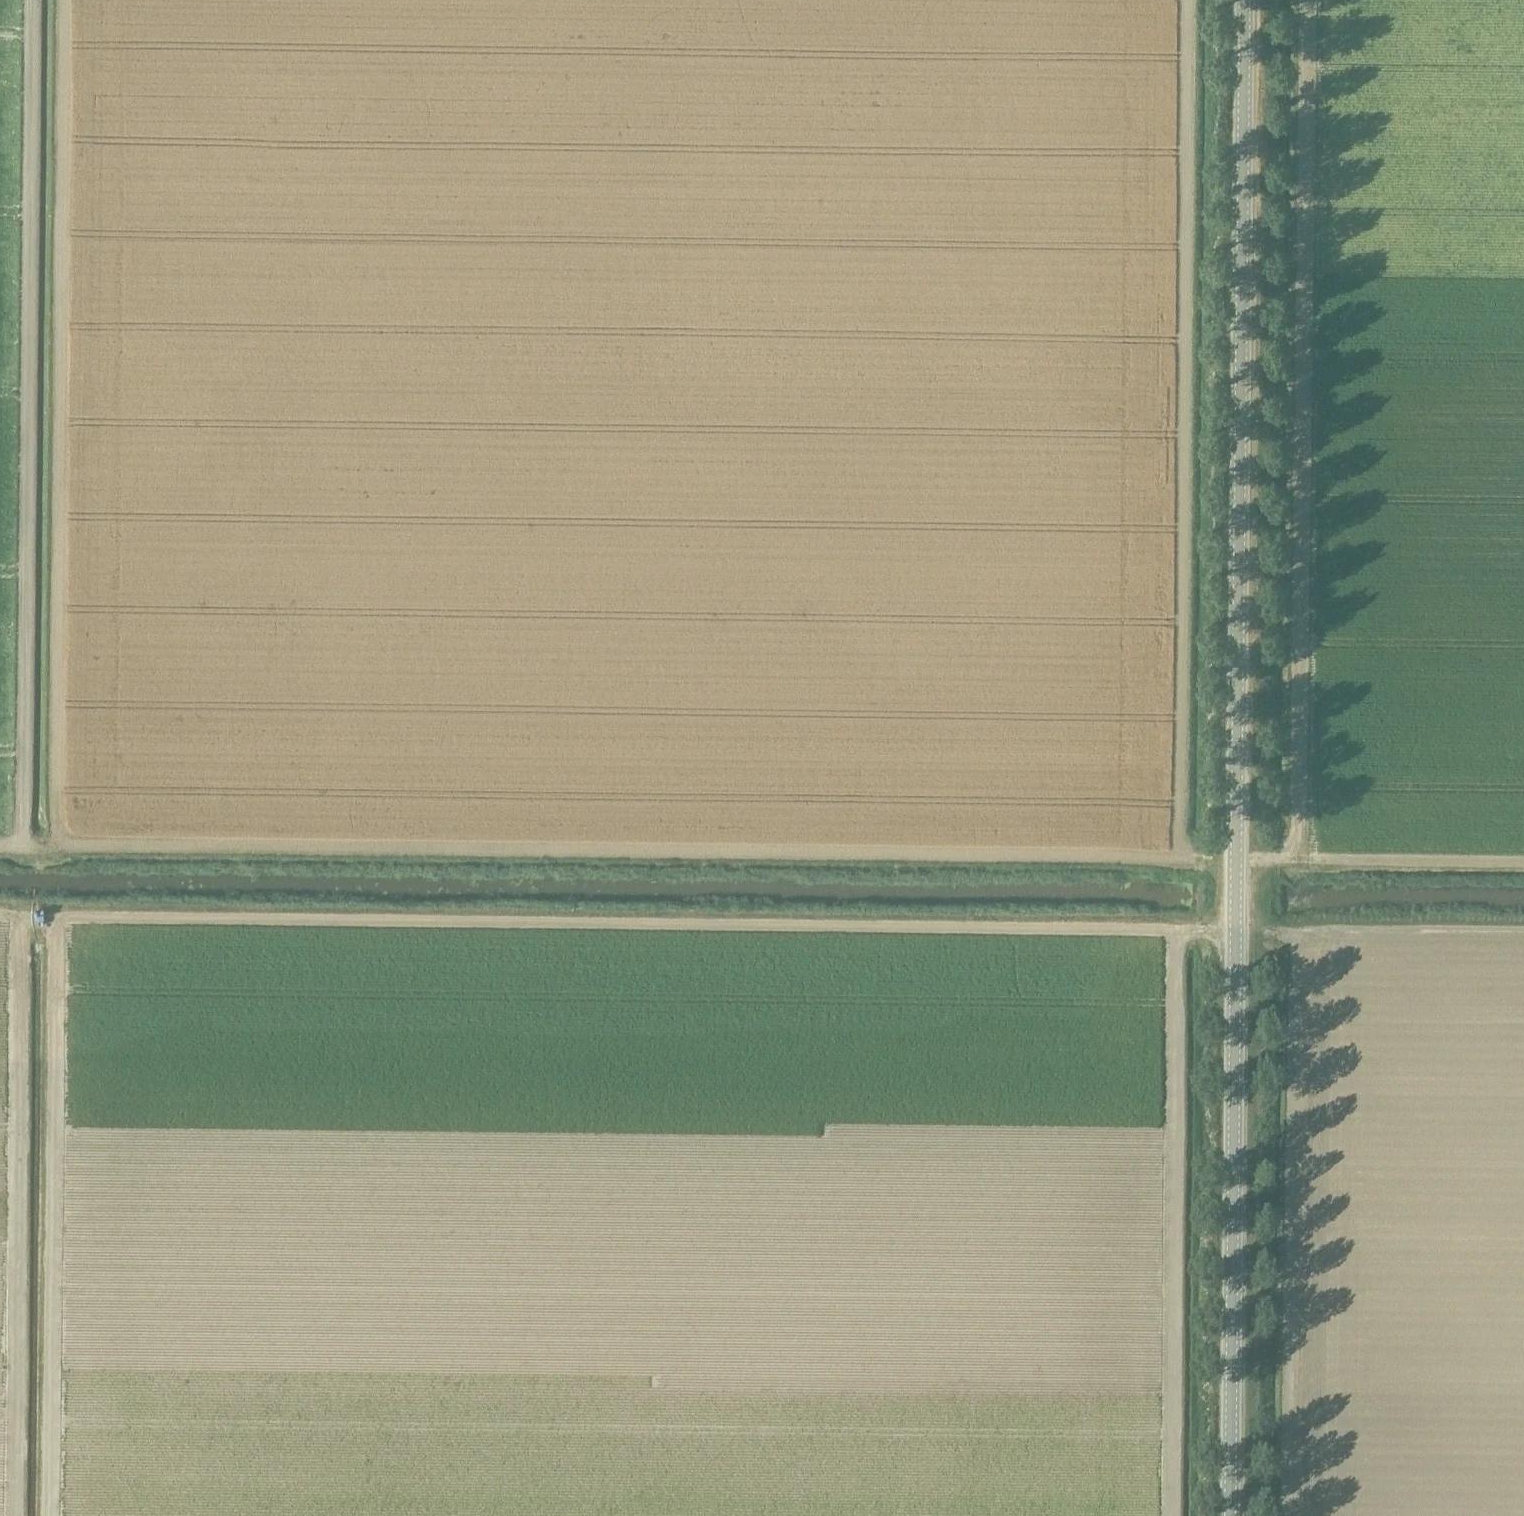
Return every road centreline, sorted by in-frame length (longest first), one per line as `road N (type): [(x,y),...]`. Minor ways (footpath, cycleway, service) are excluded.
road 1 (unclassified): [(1245,0),(1229,1515)]

